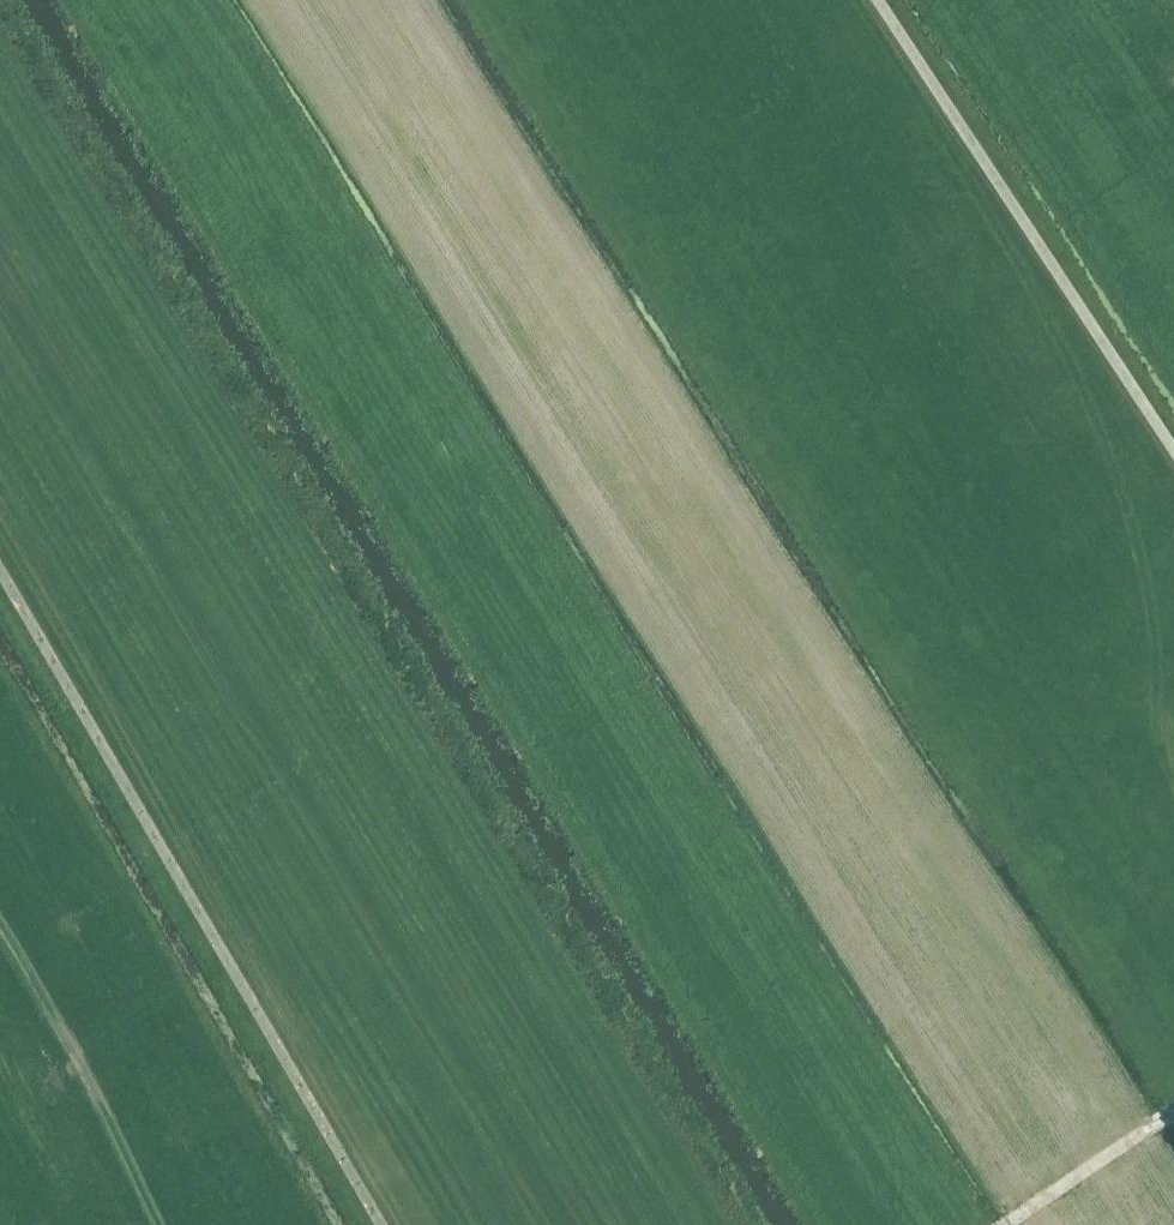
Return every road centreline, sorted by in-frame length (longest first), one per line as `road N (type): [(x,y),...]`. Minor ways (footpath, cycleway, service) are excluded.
road 1 (track): [(383,1224),(0,567)]
road 2 (track): [(1173,444),(882,0)]

